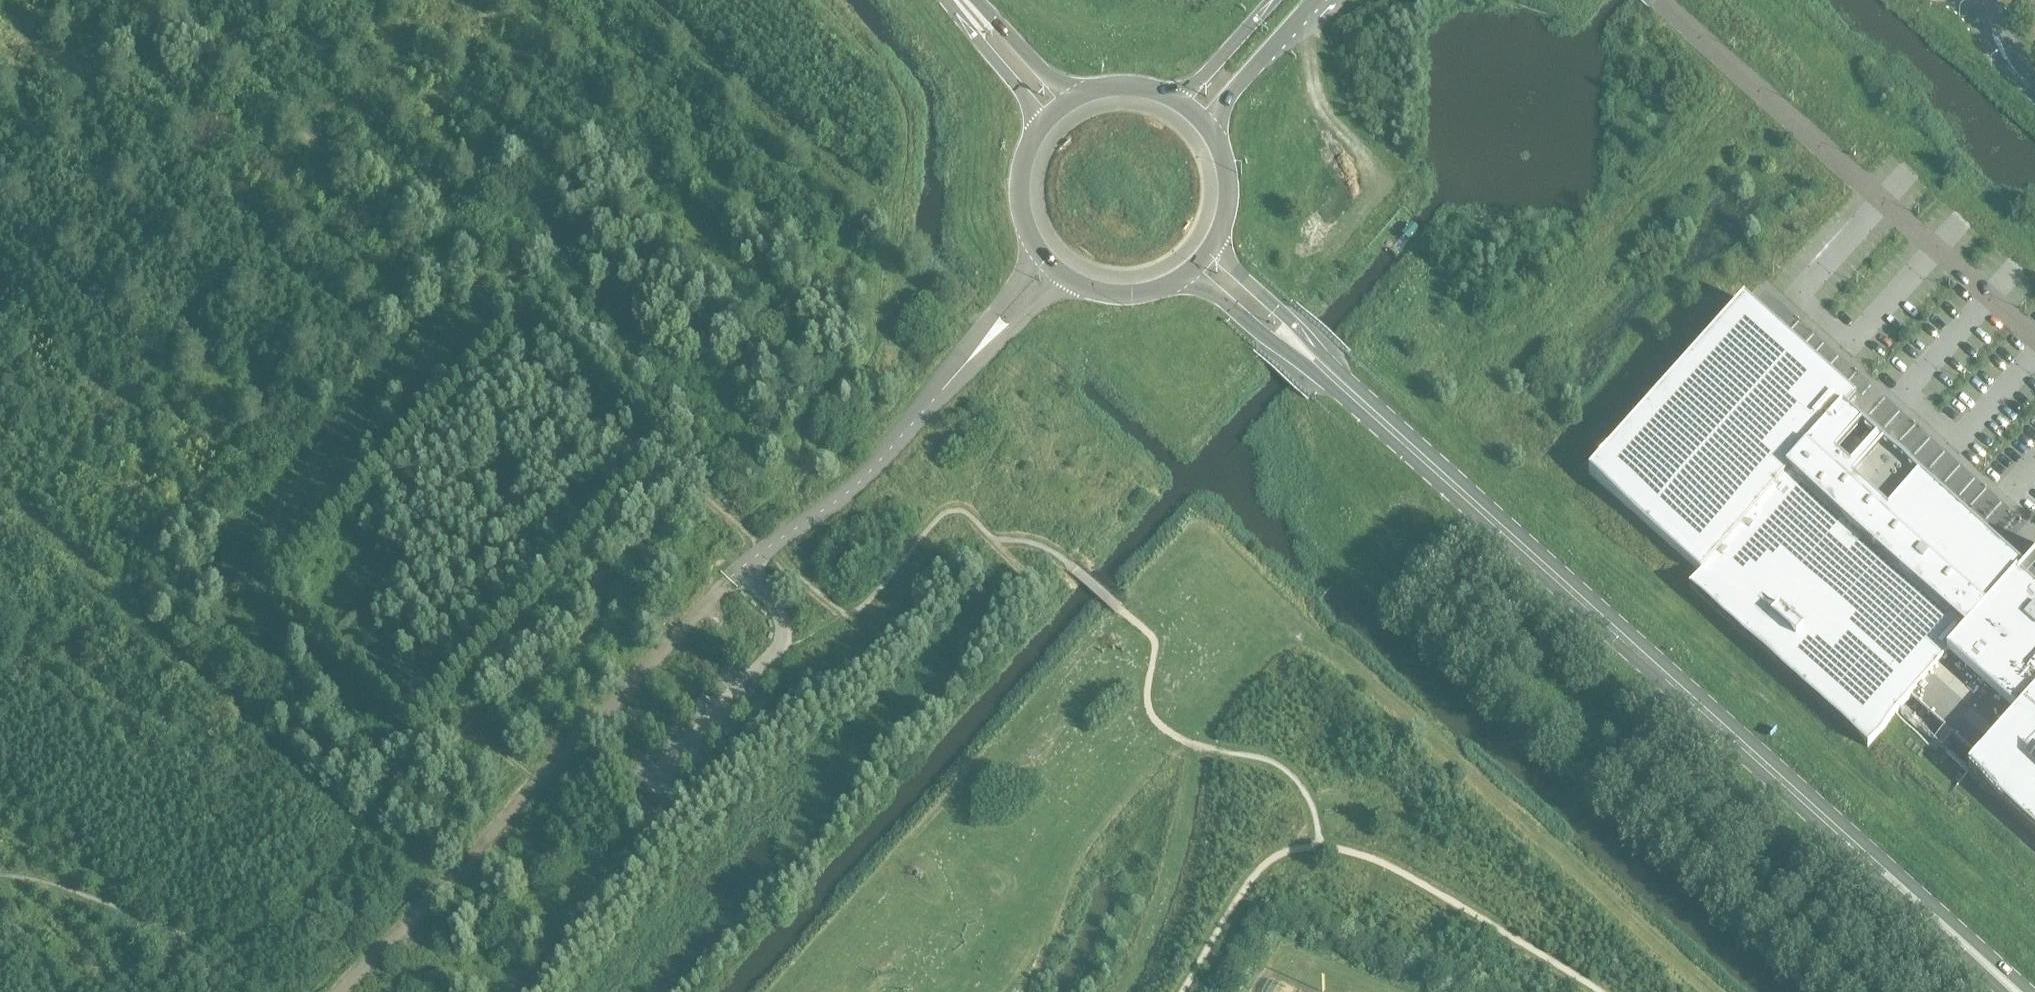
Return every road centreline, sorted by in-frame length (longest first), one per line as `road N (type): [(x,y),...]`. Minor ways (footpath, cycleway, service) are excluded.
road 1 (secondary): [(1871,862),(1330,374)]
road 2 (track): [(334,991),(724,585)]
road 3 (unclassified): [(1659,0),(2034,339)]
road 4 (track): [(1461,393),(1739,74)]
road 5 (unclassified): [(967,361),(850,492),(744,566)]
road 6 (unclassified): [(649,786),(780,650),(785,620),(744,566)]
road 7 (secondary): [(2034,991),(1916,888),(1871,862)]
road 8 (secondary): [(1871,862),(2002,991)]
road 9 (secondary): [(1330,374),(1286,315),(1210,244)]
road 10 (secondary): [(1189,268),(1267,336),(1330,374)]
road 11 (tertiary): [(1207,126),(1316,0)]
road 12 (secondary): [(948,0),(1040,125)]
road 13 (secondary): [(1078,93),(1046,75),(977,0)]
road 14 (tertiary): [(1271,0),(1178,101)]
road 15 (unclassified): [(967,361),(1071,277)]
road 16 (unclassified): [(1039,249),(967,361)]
road 17 (secondary): [(1040,125),(1020,167),(1019,196),(1039,249)]
road 18 (secondary): [(1071,277),(1101,289),(1138,291),(1189,268)]
road 19 (secondary): [(1210,244),(1227,178),(1207,126)]

